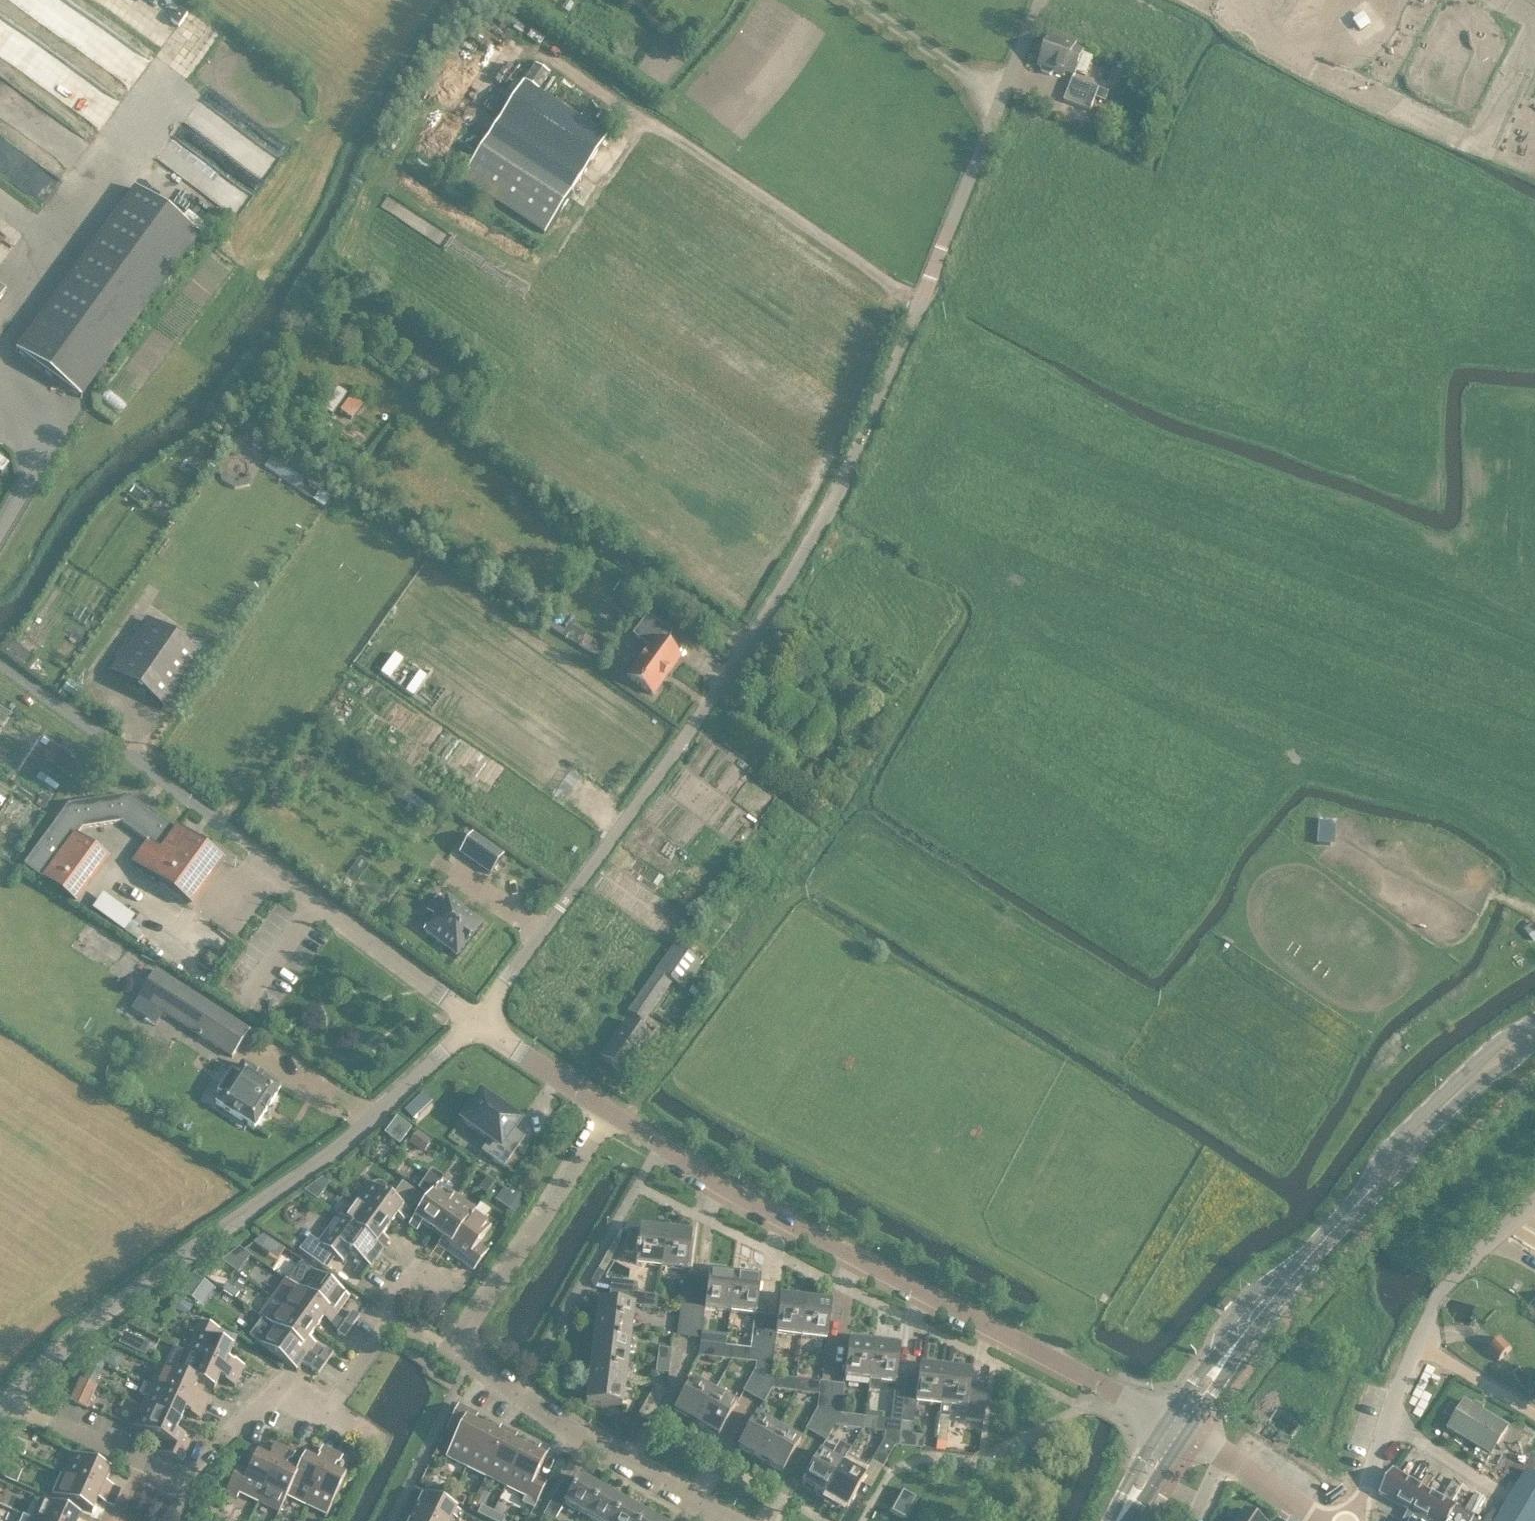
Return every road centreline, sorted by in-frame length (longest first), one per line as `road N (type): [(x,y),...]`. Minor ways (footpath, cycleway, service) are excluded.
road 1 (unclassified): [(476,1022),(646,795),(760,628),(839,492),(1040,0)]
road 2 (residential): [(1175,1428),(612,1111)]
road 3 (residential): [(9,1401),(105,1308),(282,1191),(476,1022)]
road 4 (unclassified): [(476,1022),(0,661)]
road 5 (tertiary): [(1175,1428),(1394,1159),(1534,1030)]
road 6 (residential): [(145,1462),(179,1477),(266,1391),(327,1403),(386,1324),(454,1347)]
road 7 (residential): [(726,1520),(591,1443),(454,1347)]
road 8 (residential): [(454,1347),(612,1111)]
road 9 (residential): [(1351,1520),(1418,1340)]
road 10 (residential): [(1418,1340),(1441,1293),(1534,1199)]
road 11 (residential): [(612,1111),(476,1022)]
road 12 (residential): [(145,1462),(9,1401)]
road 13 (residential): [(1534,1411),(1418,1340)]

